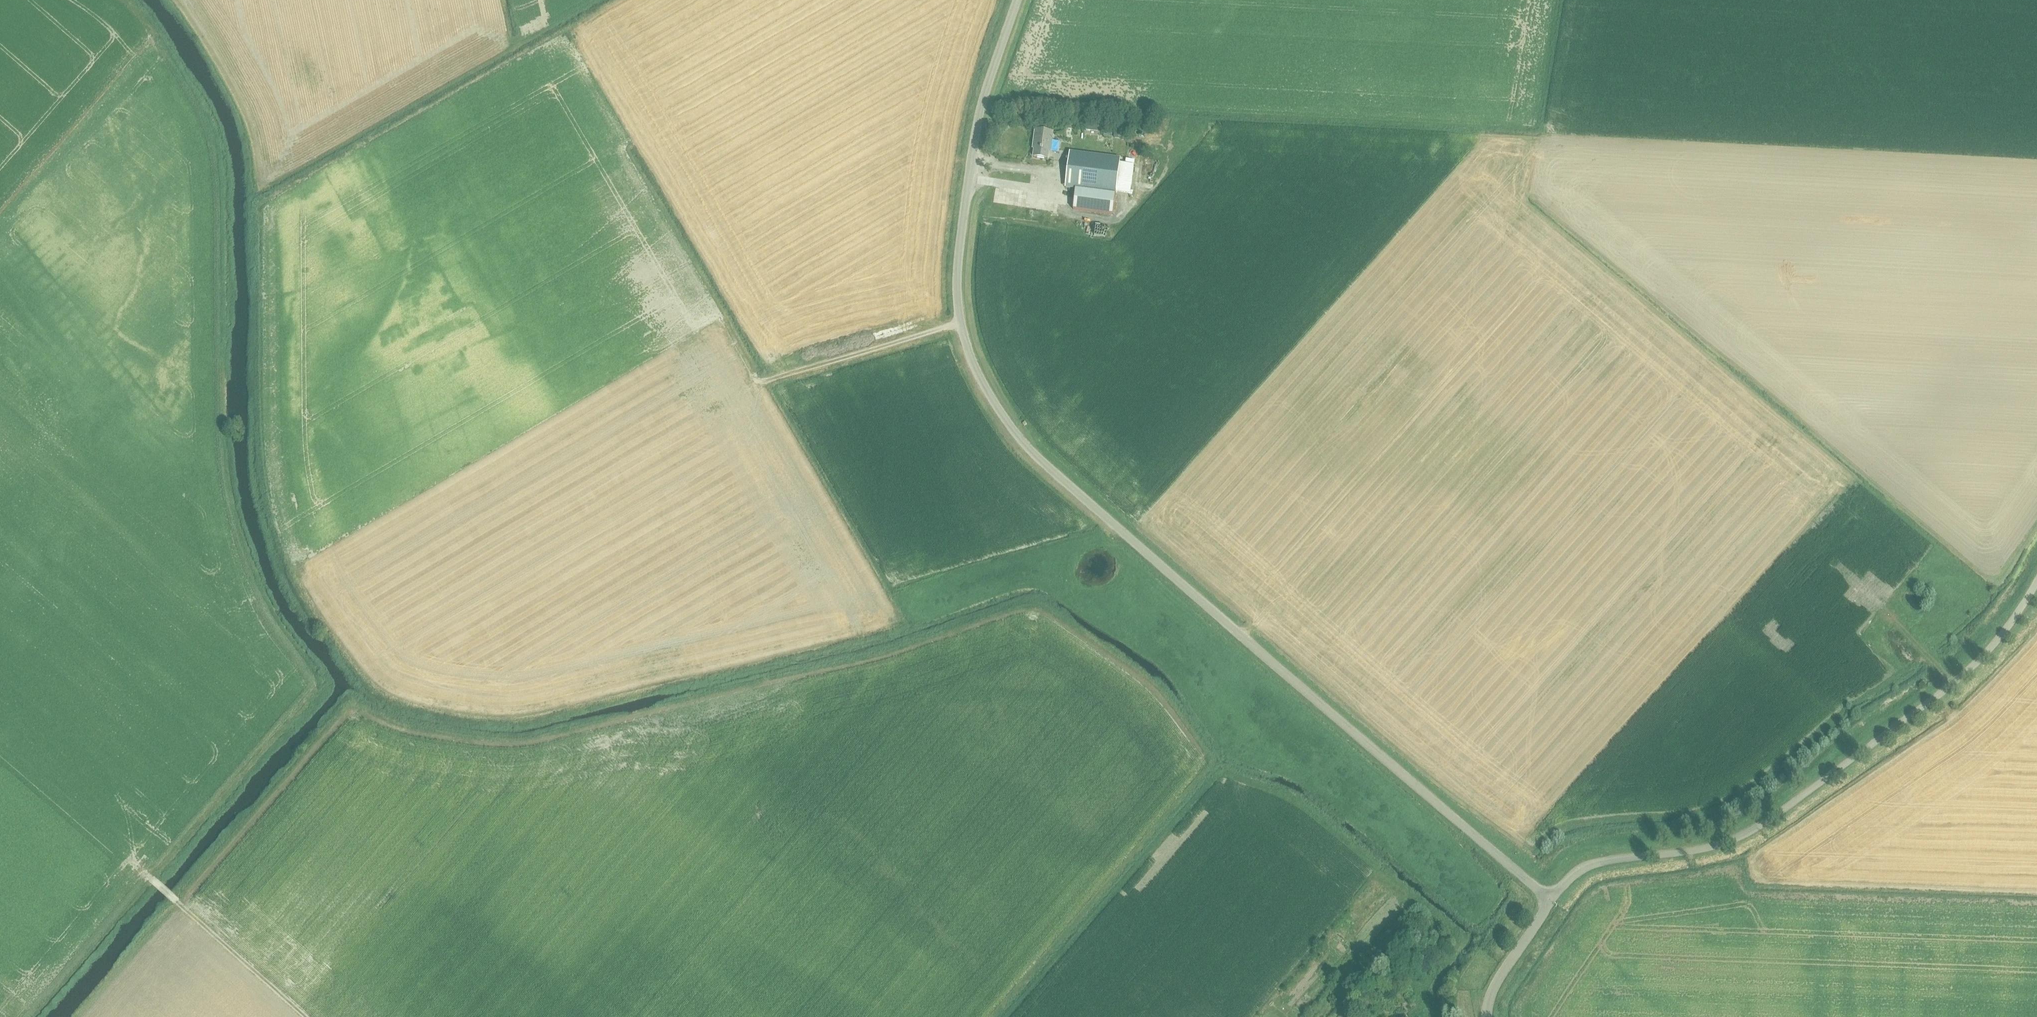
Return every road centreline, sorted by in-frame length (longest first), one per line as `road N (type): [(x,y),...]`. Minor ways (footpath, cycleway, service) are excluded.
road 1 (unclassified): [(1552,899),(1041,461),(998,405),(976,363),(960,285),(977,145),(1021,0)]
road 2 (unclassified): [(1552,899),(1592,864),(1713,848),(1747,834),(1959,679),(2001,637),(2036,582)]
road 3 (track): [(311,1016),(137,861)]
road 4 (track): [(965,323),(767,385)]
road 5 (unclassified): [(1487,1016),(1497,984),(1552,899)]

